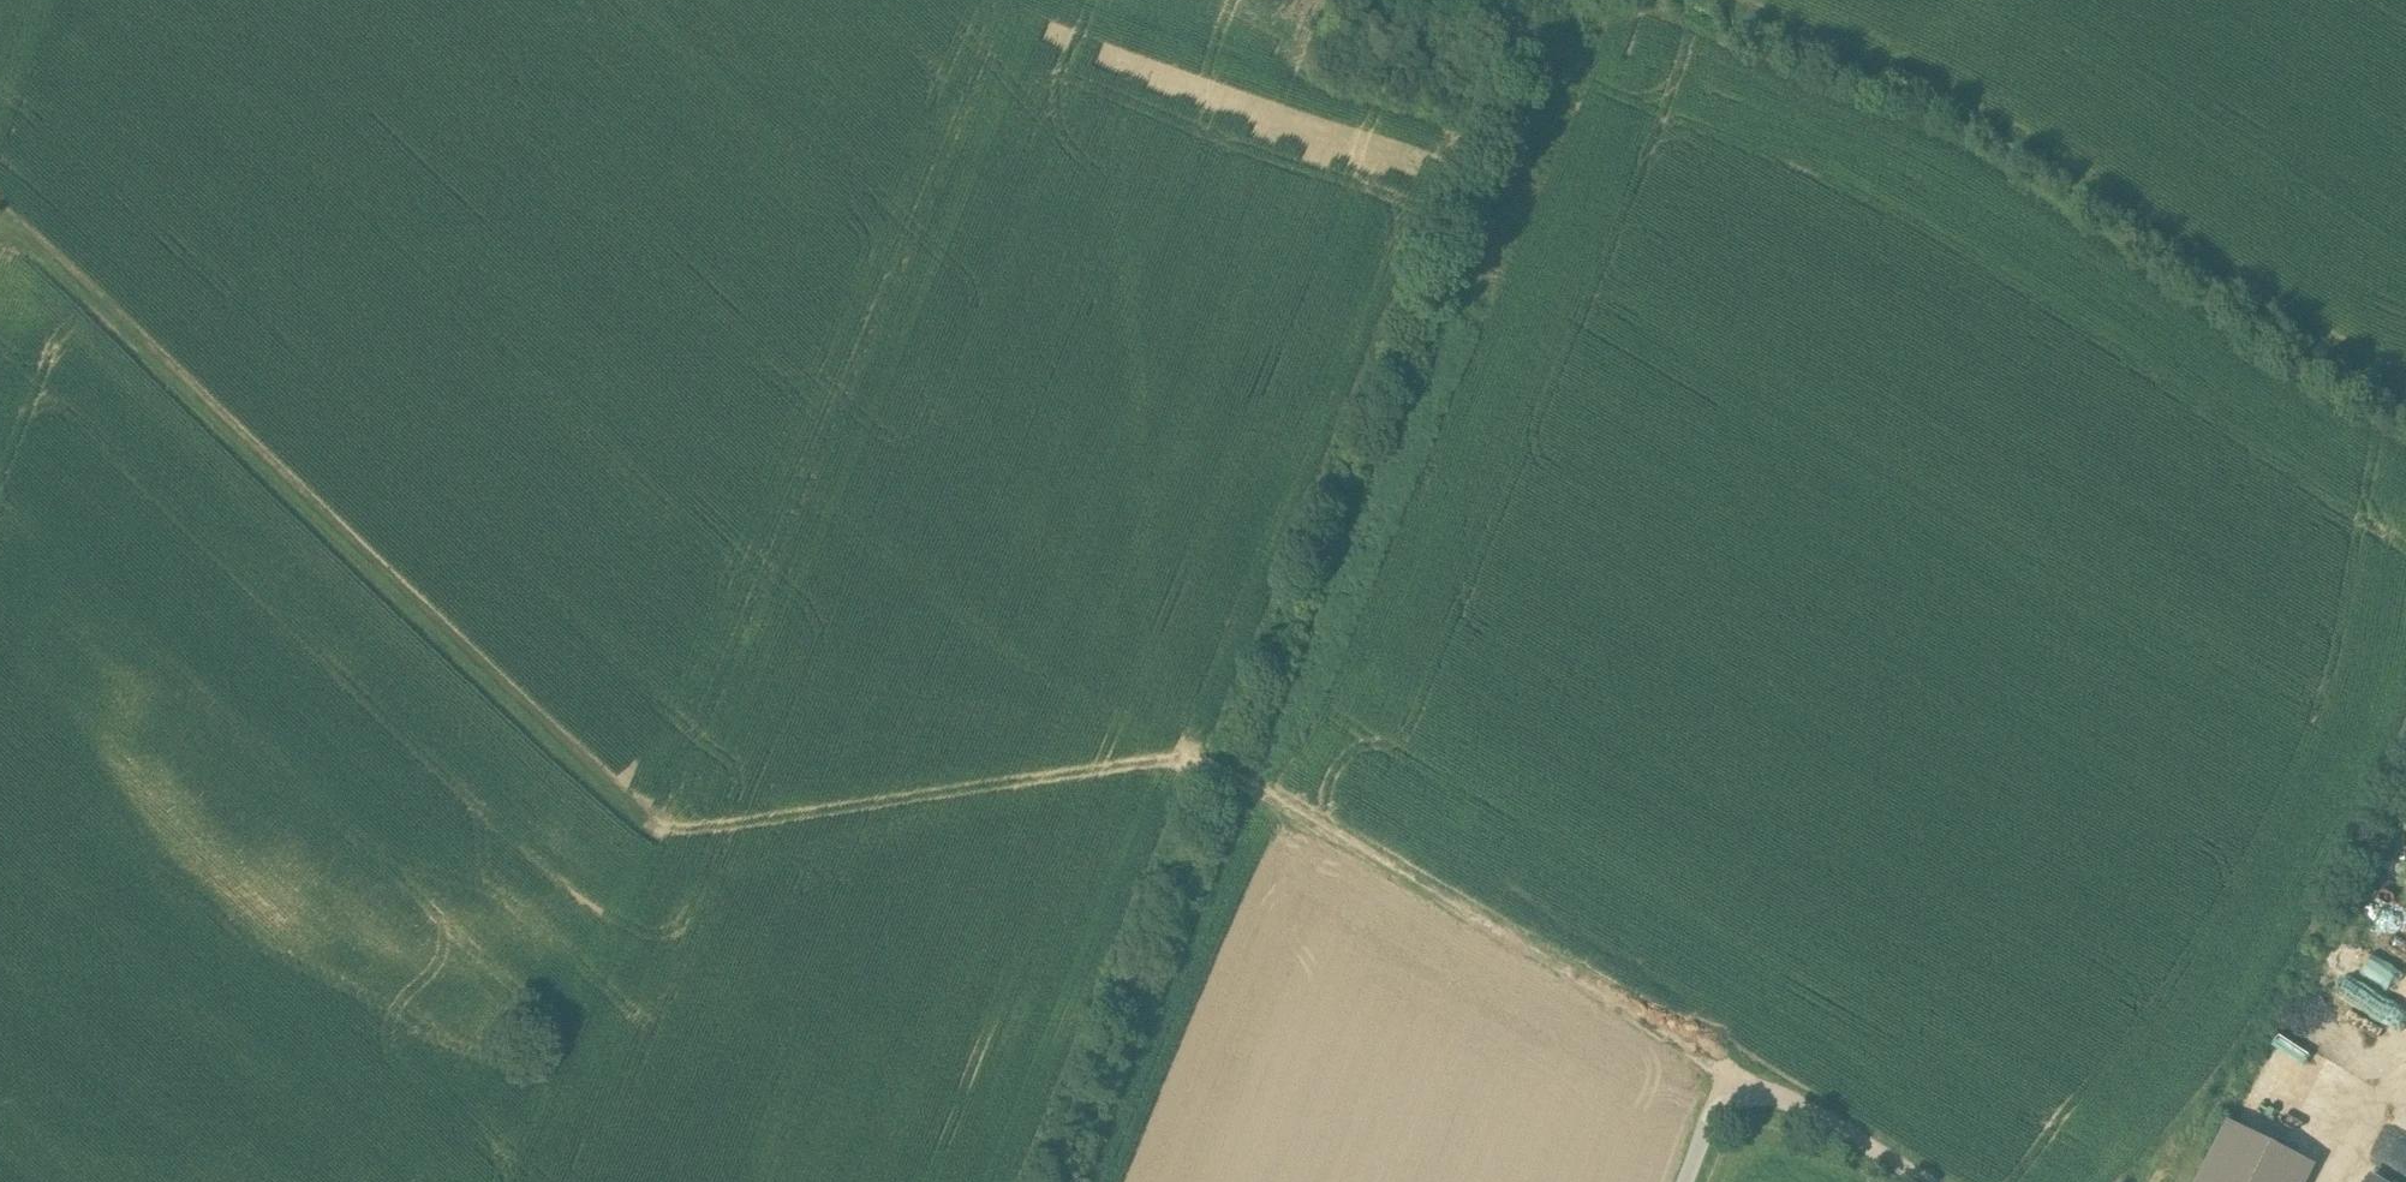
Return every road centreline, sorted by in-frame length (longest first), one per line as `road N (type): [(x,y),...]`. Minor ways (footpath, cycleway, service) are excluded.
road 1 (track): [(0,235),(18,233),(41,245),(639,806),(668,816),(749,809),(1191,758),(1270,789),(1737,1065)]
road 2 (track): [(1942,1181),(1737,1065)]
road 3 (track): [(1737,1065),(1690,1181)]

